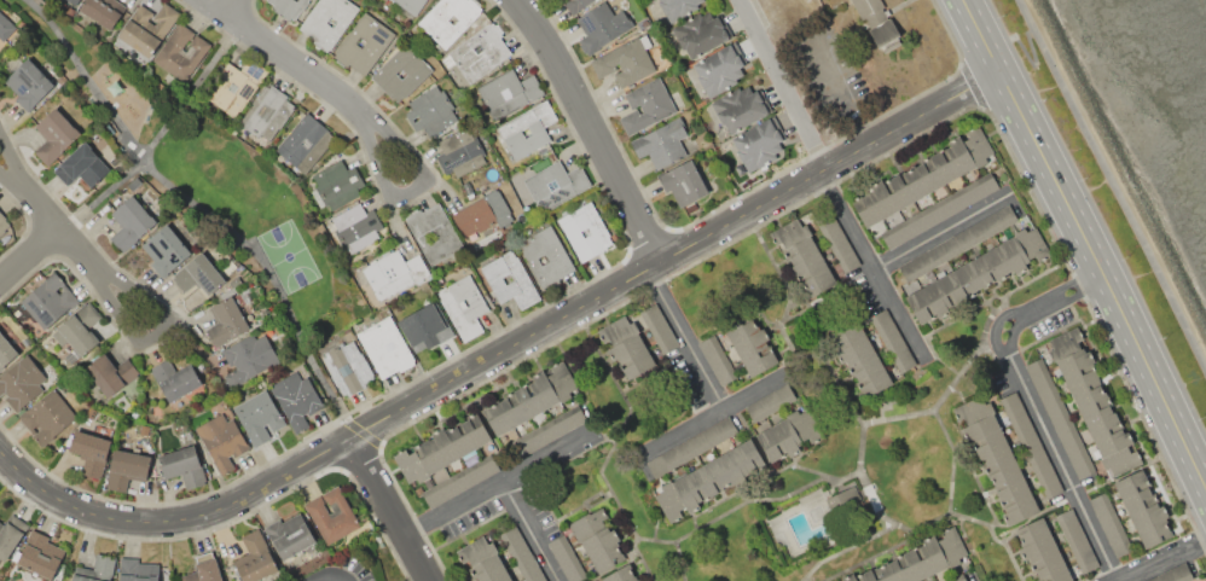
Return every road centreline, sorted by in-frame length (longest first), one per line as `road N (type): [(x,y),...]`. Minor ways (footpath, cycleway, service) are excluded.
road 1 (residential): [(0,452),(22,477),(75,510),(131,525),(176,524),(225,509),(997,71)]
road 2 (secondary): [(961,0),(1205,494)]
road 3 (residential): [(56,228),(140,344),(167,318),(56,228)]
road 4 (residential): [(511,0),(563,72),(659,262)]
road 5 (residential): [(354,110),(422,169),(421,182),(395,194),(383,190),(354,110)]
road 6 (residential): [(824,168),(739,0)]
road 7 (residential): [(0,176),(56,228),(0,139)]
road 8 (residential): [(354,110),(211,0)]
road 9 (residential): [(352,438),(430,580)]

